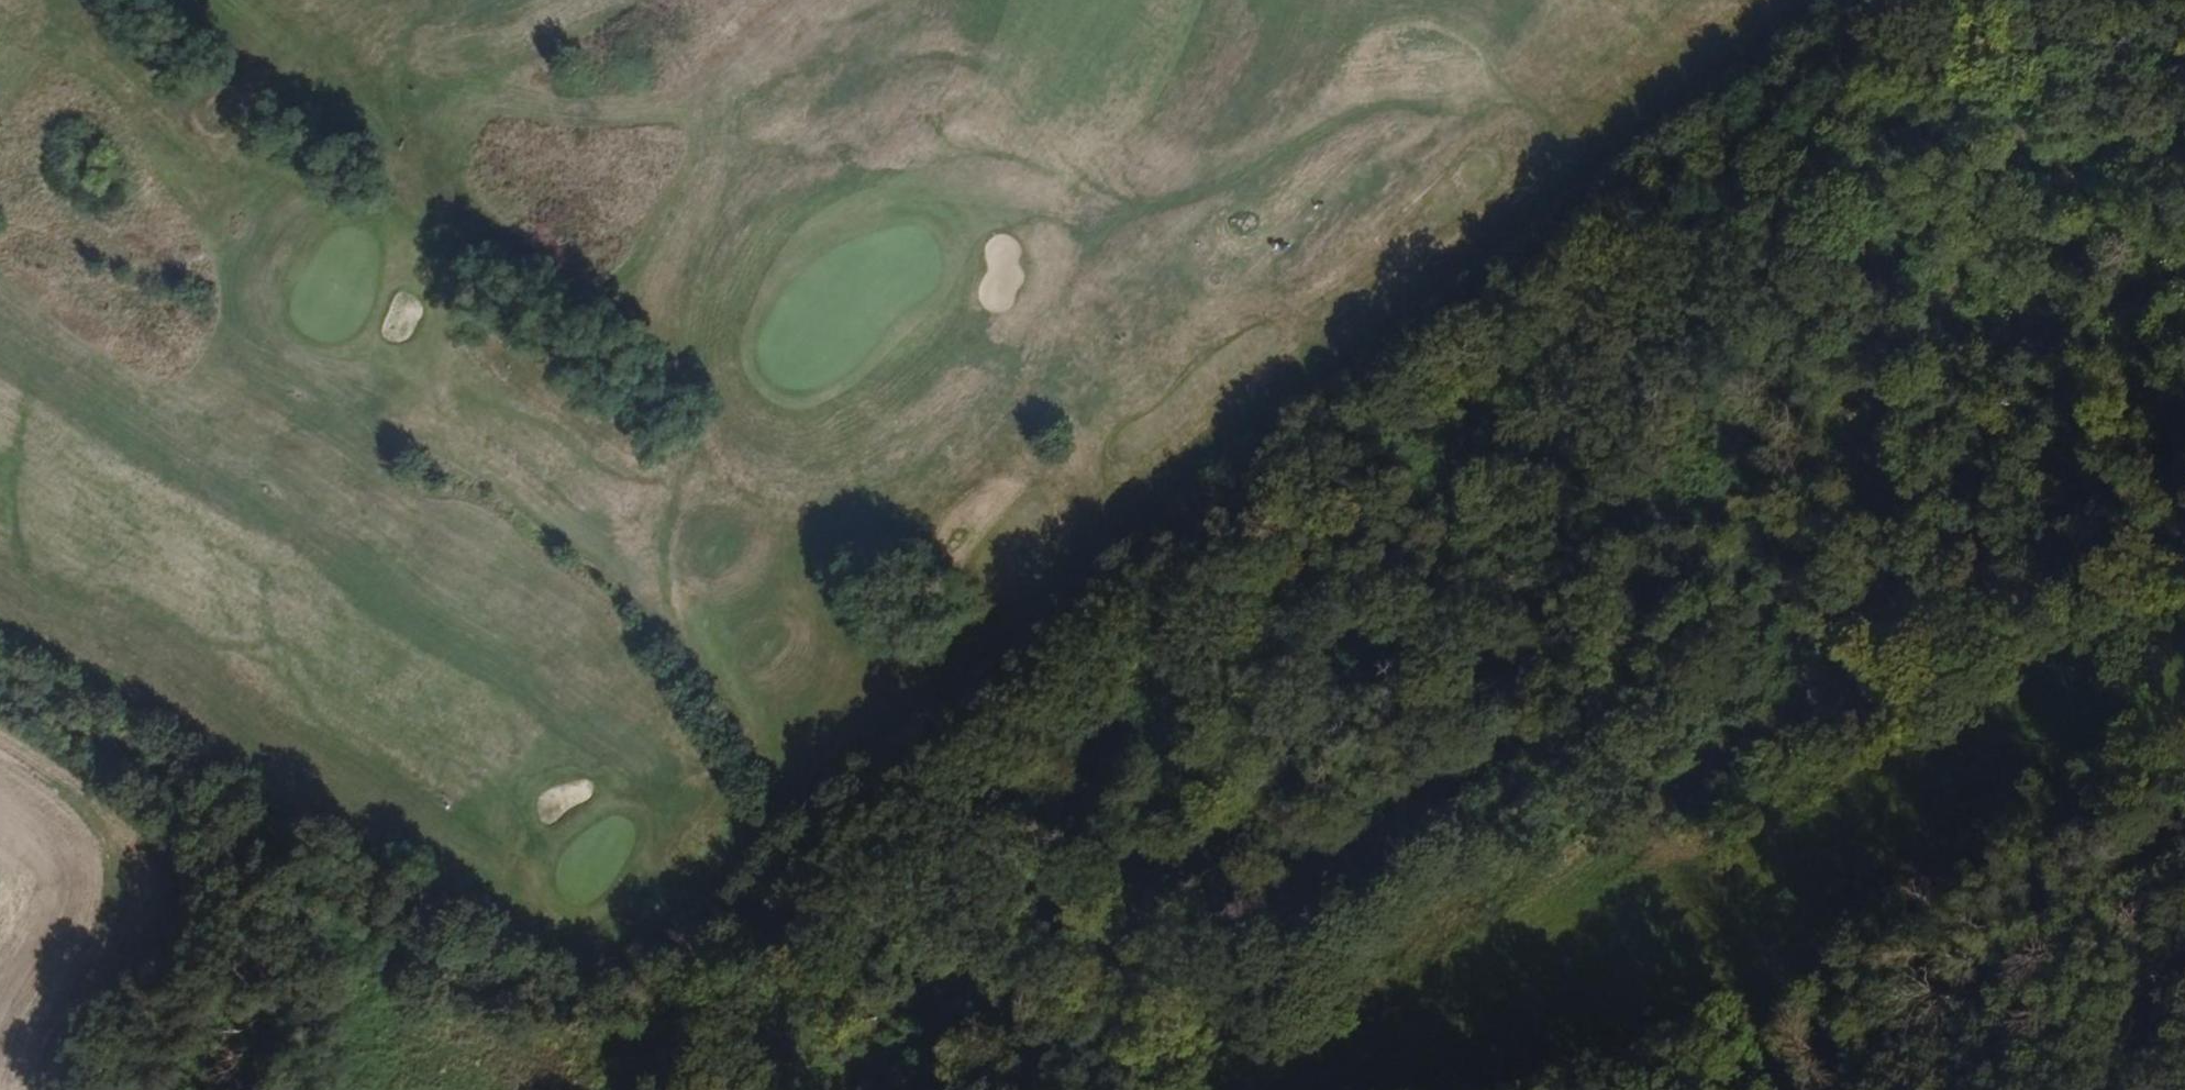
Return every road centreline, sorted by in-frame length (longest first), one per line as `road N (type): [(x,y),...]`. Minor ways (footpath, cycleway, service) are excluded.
road 1 (track): [(2184,867),(2131,890),(1945,999),(1836,1089)]
road 2 (track): [(116,816),(153,881),(142,939),(84,1020),(51,1089)]
road 3 (track): [(116,816),(323,864),(417,853)]
road 4 (track): [(0,744),(116,816)]

